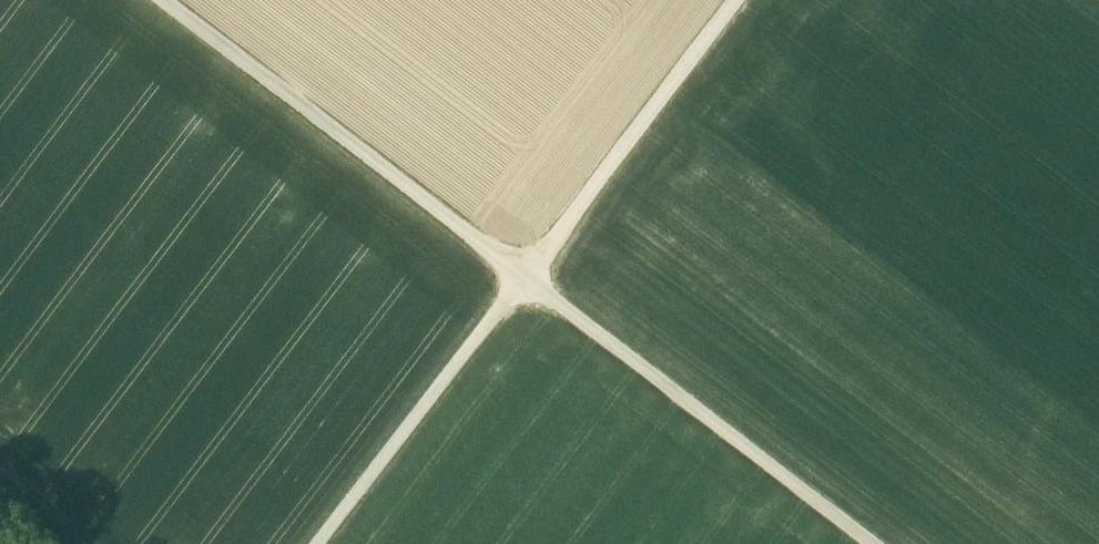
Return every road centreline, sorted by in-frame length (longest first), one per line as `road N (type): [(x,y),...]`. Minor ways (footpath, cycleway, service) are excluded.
road 1 (track): [(160,0),(871,543)]
road 2 (track): [(319,543),(737,0)]

